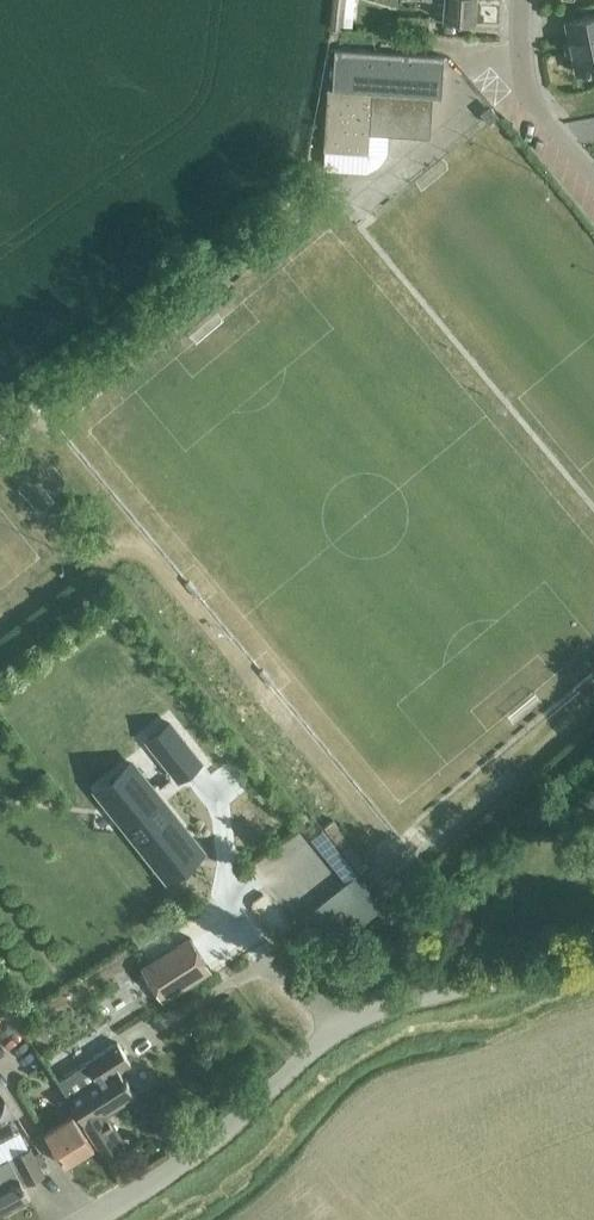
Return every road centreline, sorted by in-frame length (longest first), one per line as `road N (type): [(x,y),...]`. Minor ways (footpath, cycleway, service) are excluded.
road 1 (unclassified): [(86,1219),(224,1130),(356,1017),(593,954)]
road 2 (residential): [(593,185),(537,118),(518,73),(521,0)]

